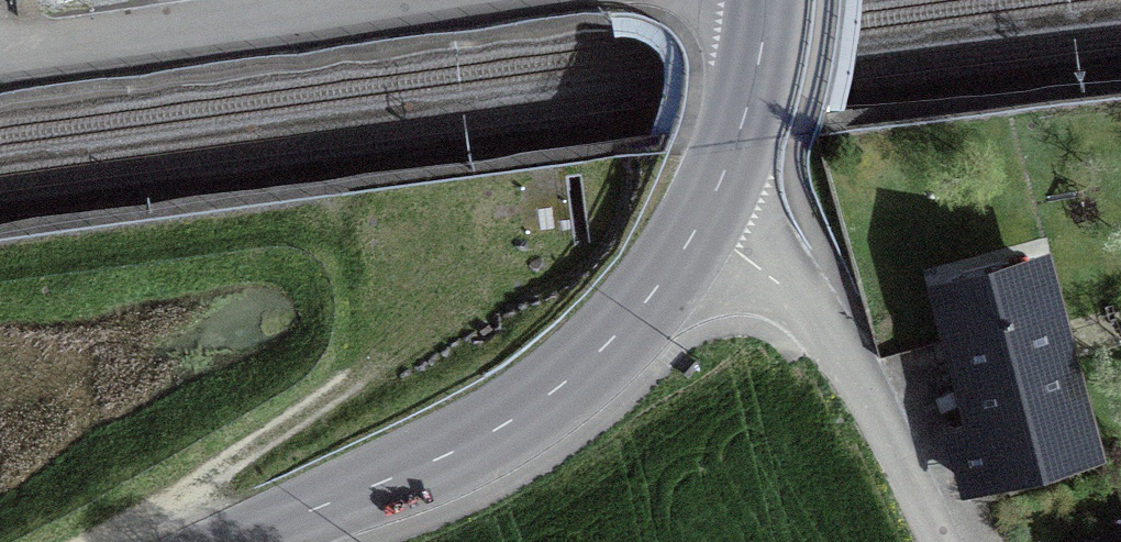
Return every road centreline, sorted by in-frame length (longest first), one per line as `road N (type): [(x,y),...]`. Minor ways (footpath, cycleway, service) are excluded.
road 1 (tertiary): [(700,221),(585,364),(505,428),(254,541)]
road 2 (residential): [(0,57),(429,0)]
road 3 (track): [(191,541),(195,486),(508,282)]
road 4 (residential): [(700,221),(788,290),(863,387),(938,541)]
road 5 (tertiary): [(764,0),(754,85),(700,221)]

